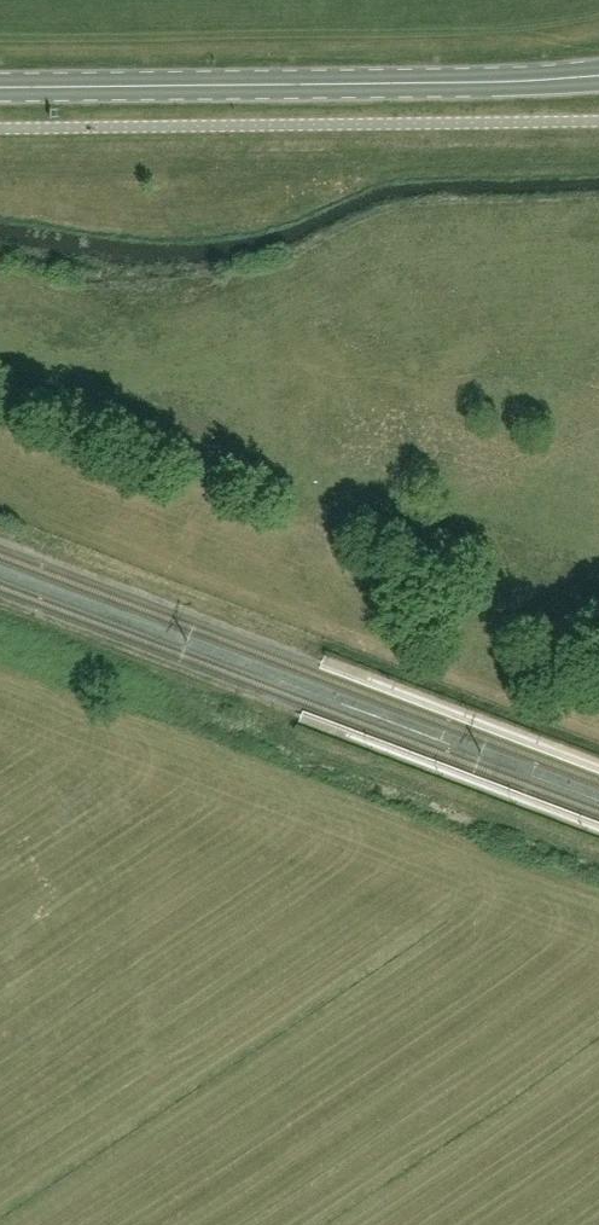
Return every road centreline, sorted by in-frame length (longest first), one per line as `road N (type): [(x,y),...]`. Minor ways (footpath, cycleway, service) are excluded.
road 1 (secondary): [(0,87),(598,76)]

